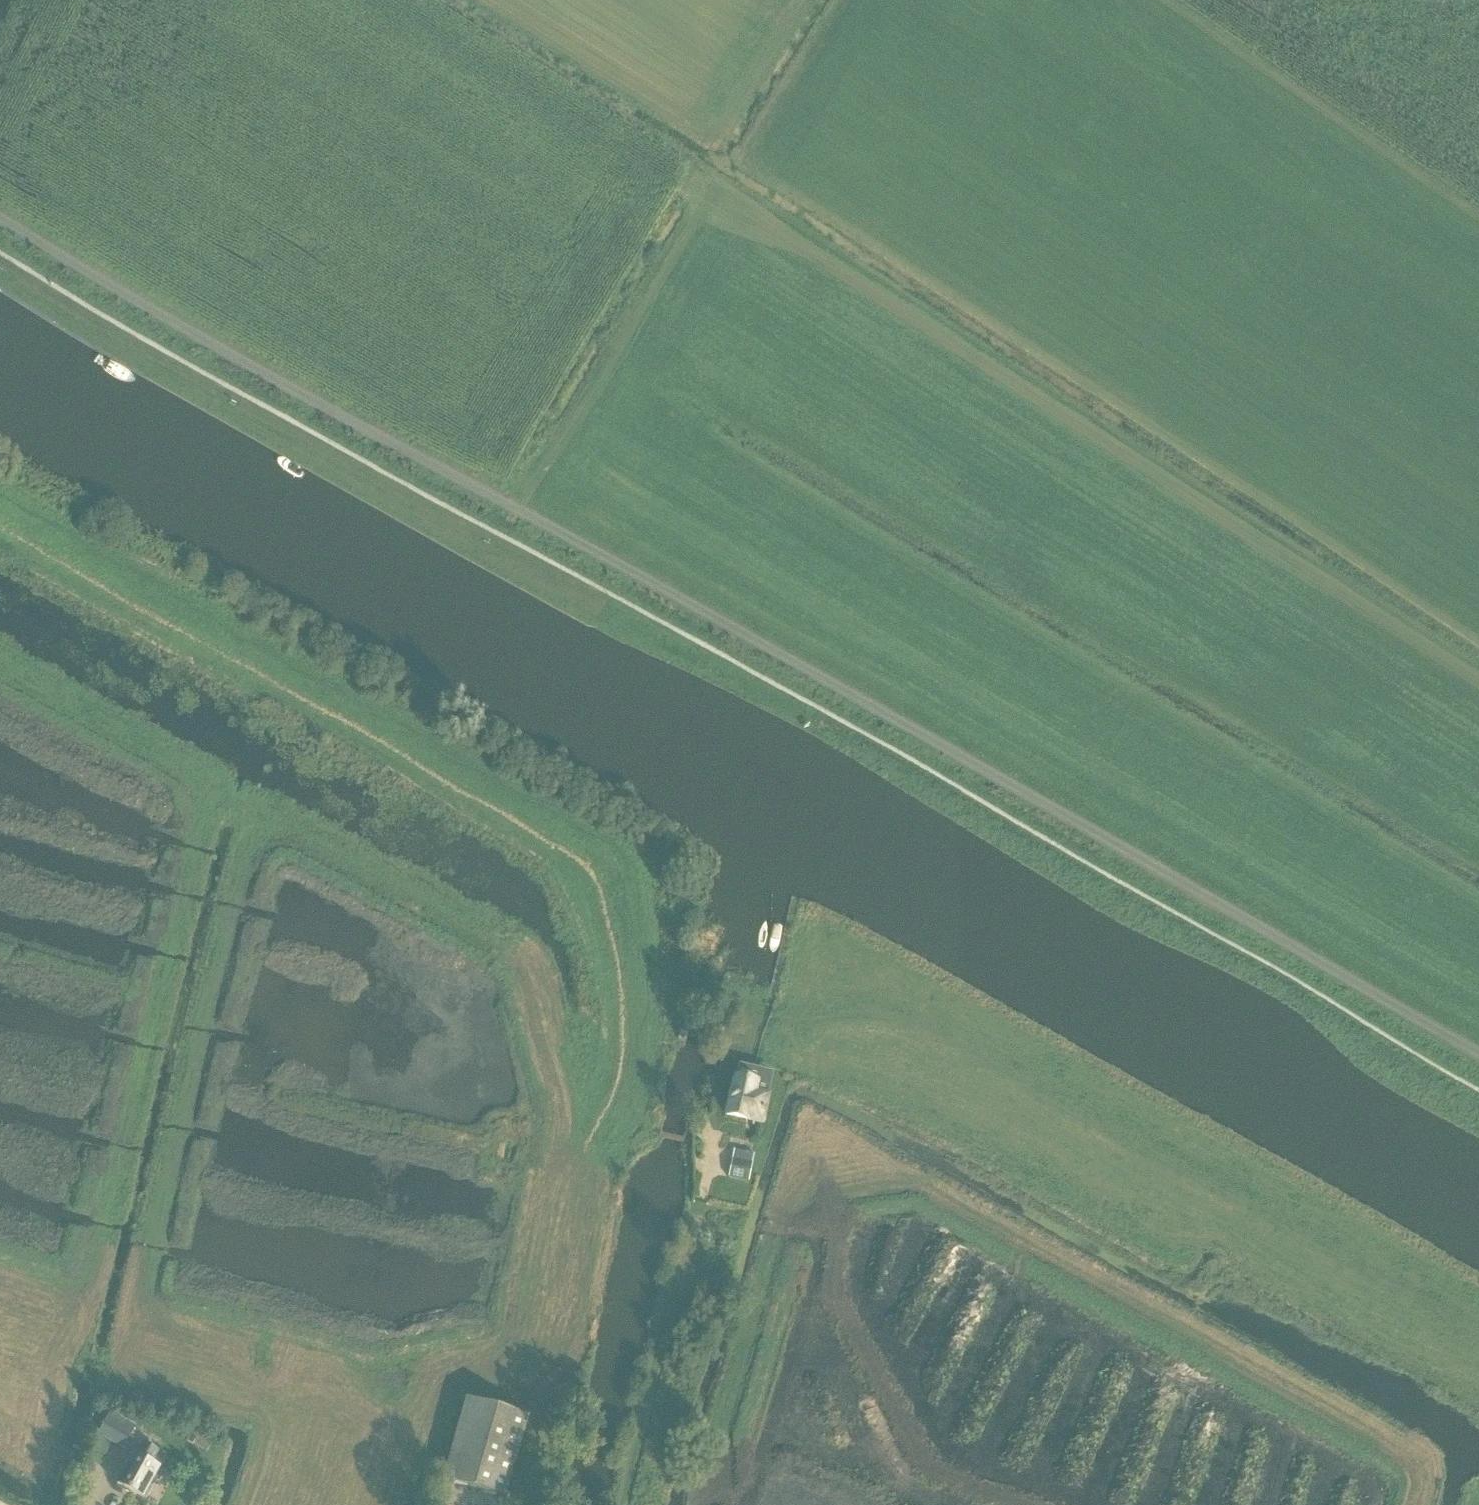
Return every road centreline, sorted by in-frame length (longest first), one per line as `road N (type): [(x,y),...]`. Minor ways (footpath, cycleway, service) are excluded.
road 1 (track): [(0,221),(1478,1057)]
road 2 (unclassified): [(717,1152),(621,1504)]

